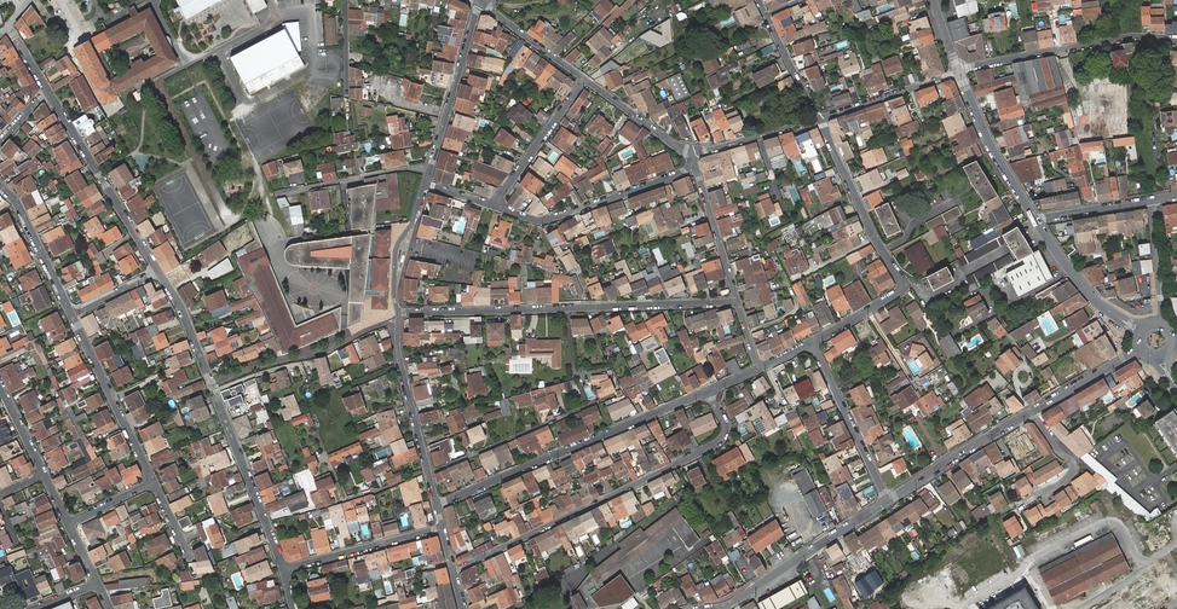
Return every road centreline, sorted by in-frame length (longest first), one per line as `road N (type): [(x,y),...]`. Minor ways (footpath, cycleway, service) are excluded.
road 1 (residential): [(708,392),(725,428),(714,445),(453,572)]
road 2 (residential): [(398,313),(736,301)]
road 3 (residential): [(159,271),(181,308),(283,570)]
road 4 (residential): [(812,343),(905,286),(819,120)]
road 5 (residential): [(437,506),(708,392)]
road 6 (residential): [(959,72),(1130,36),(1176,39)]
road 7 (residential): [(496,208),(540,222),(695,168)]
road 8 (residential): [(49,93),(159,271)]
road 9 (tertiary): [(887,501),(715,608)]
road 10 (residential): [(429,473),(611,396)]
road 11 (residential): [(72,315),(153,483)]
road 12 (residential): [(430,172),(480,4)]
road 13 (residential): [(887,501),(812,343)]
road 14 (tertiary): [(1032,412),(887,501)]
road 15 (tertiary): [(1037,222),(986,140),(959,72)]
road 16 (residential): [(283,570),(442,528)]
road 17 (residential): [(429,473),(399,355),(398,313)]
road 18 (residential): [(585,79),(496,208)]
road 19 (residential): [(278,193),(413,168),(430,172)]
road 20 (tertiary): [(1141,331),(1099,304),(1037,222)]
road 21 (residential): [(0,185),(18,204),(72,315)]
road 22 (residential): [(959,72),(819,120)]
road 23 (residential): [(695,168),(736,301)]
road 24 (residential): [(398,313),(396,252),(425,184)]
road 25 (residential): [(1032,412),(1073,468),(1021,505)]
road 26 (residential): [(819,120),(691,154)]
road 27 (residential): [(691,154),(585,79)]
road 28 (residential): [(585,79),(480,4)]
road 29 (tertiary): [(1140,349),(1032,412)]
road 30 (residential): [(1163,323),(1153,200)]

